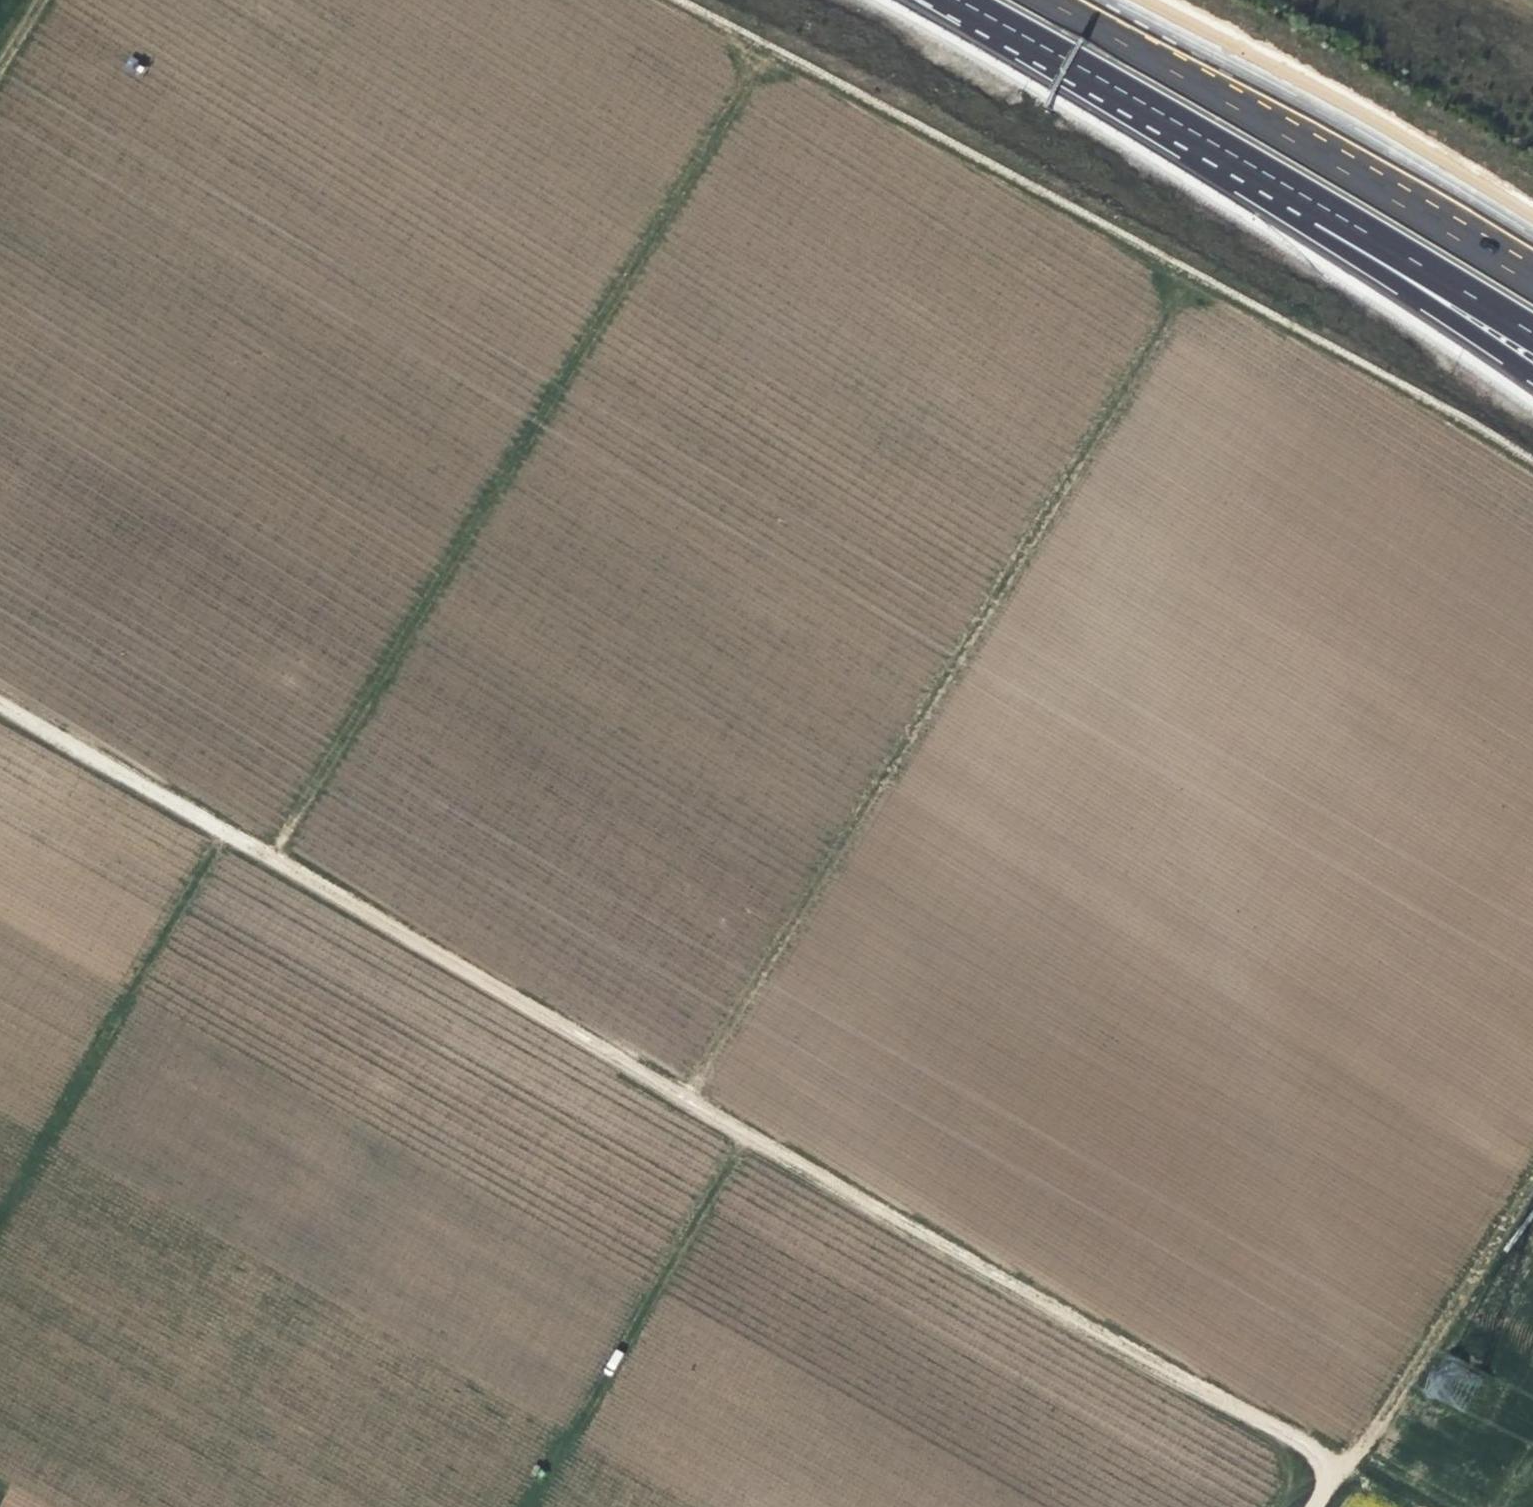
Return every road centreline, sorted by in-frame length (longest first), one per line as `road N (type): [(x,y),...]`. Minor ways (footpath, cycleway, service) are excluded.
road 1 (track): [(0,701),(1339,1470),(1312,1506)]
road 2 (motorway): [(1532,279),(1055,0)]
road 3 (motorway): [(951,0),(1326,209)]
road 4 (motorway): [(1326,209),(1361,261),(1532,376)]
road 5 (motorway): [(1326,209),(1532,335)]

